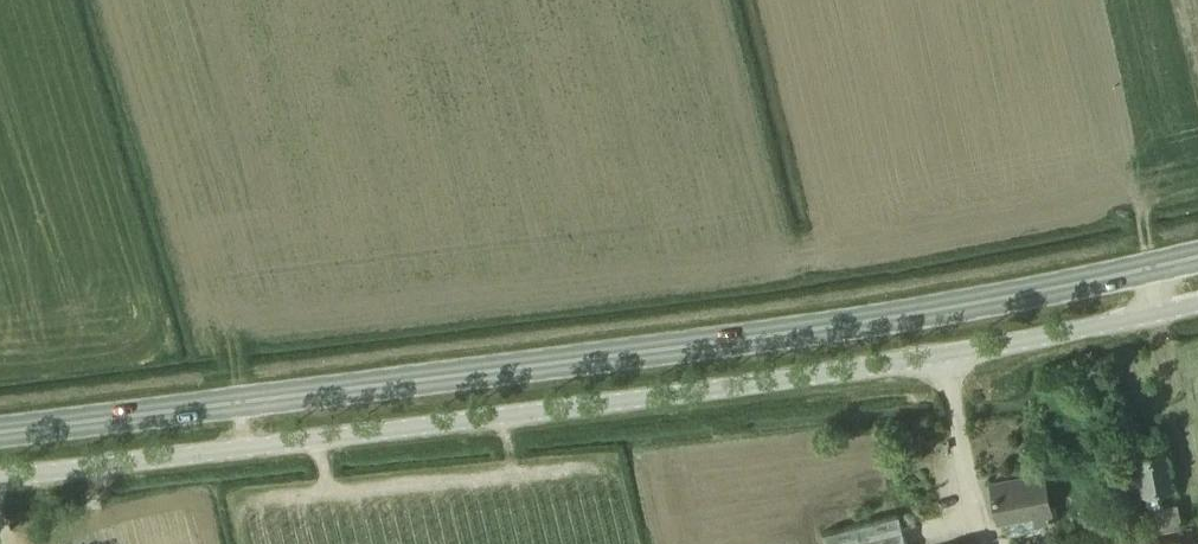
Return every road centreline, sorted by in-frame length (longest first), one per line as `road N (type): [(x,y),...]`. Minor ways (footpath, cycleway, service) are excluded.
road 1 (secondary): [(1197,257),(770,337),(0,432)]
road 2 (unclassified): [(0,478),(786,379),(1197,306)]

